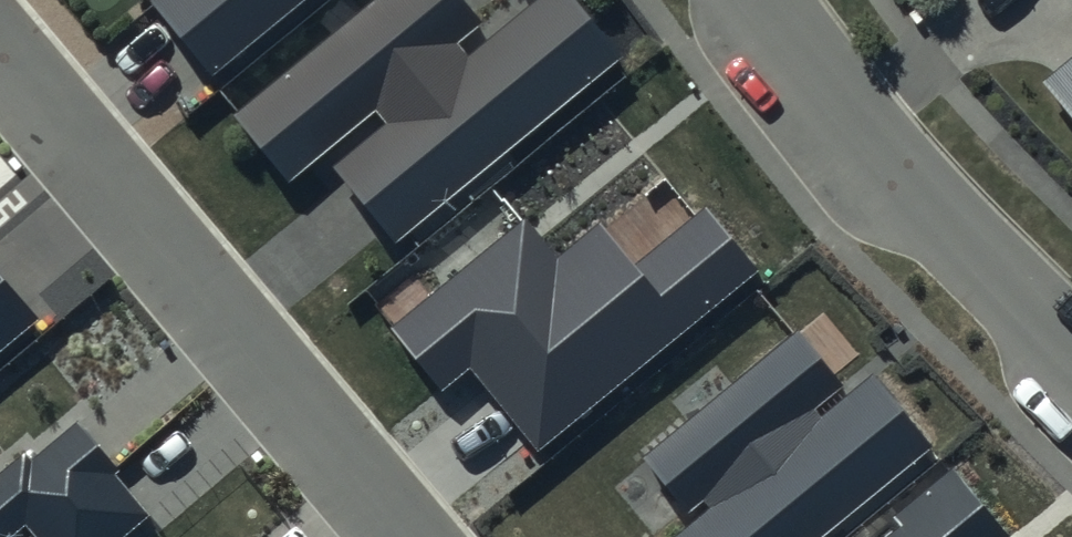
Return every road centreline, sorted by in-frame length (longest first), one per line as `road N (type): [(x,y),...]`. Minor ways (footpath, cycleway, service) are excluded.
road 1 (residential): [(0,42),(410,536)]
road 2 (residential): [(1071,352),(951,236),(766,0)]

